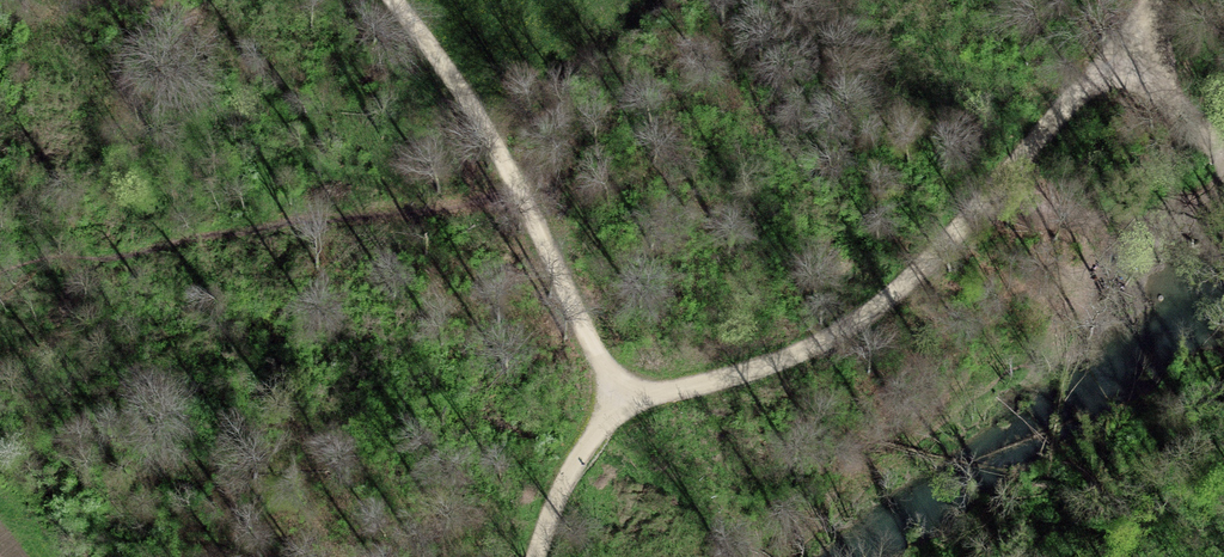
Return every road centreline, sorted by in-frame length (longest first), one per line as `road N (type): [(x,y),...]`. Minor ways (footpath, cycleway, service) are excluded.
road 1 (track): [(617,404),(721,387),(812,350),(941,254),(1101,51),(1125,0)]
road 2 (track): [(383,0),(481,127),(498,174),(554,260),(617,404)]
road 3 (track): [(1101,51),(1223,173)]
road 4 (track): [(541,556),(573,468),(617,404)]

